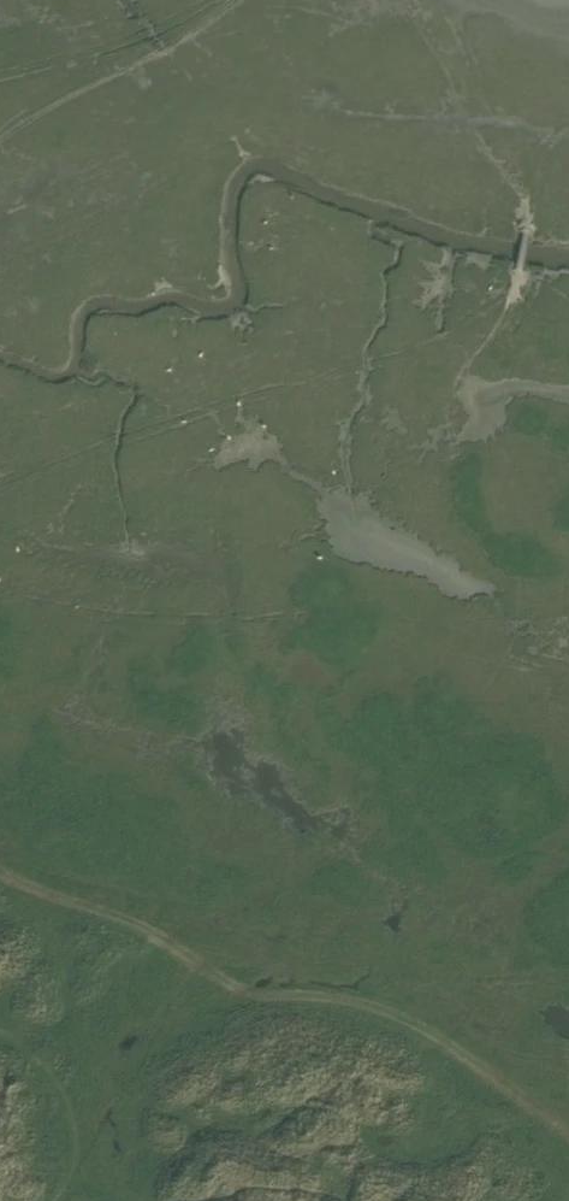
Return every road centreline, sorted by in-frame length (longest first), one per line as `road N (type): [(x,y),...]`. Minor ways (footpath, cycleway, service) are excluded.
road 1 (track): [(568,1096),(392,992),(82,898),(0,857)]
road 2 (track): [(568,607),(560,555),(502,478),(468,405),(470,368),(490,343)]
road 3 (track): [(212,0),(116,49),(0,80)]
road 4 (track): [(516,159),(456,50),(414,0)]

